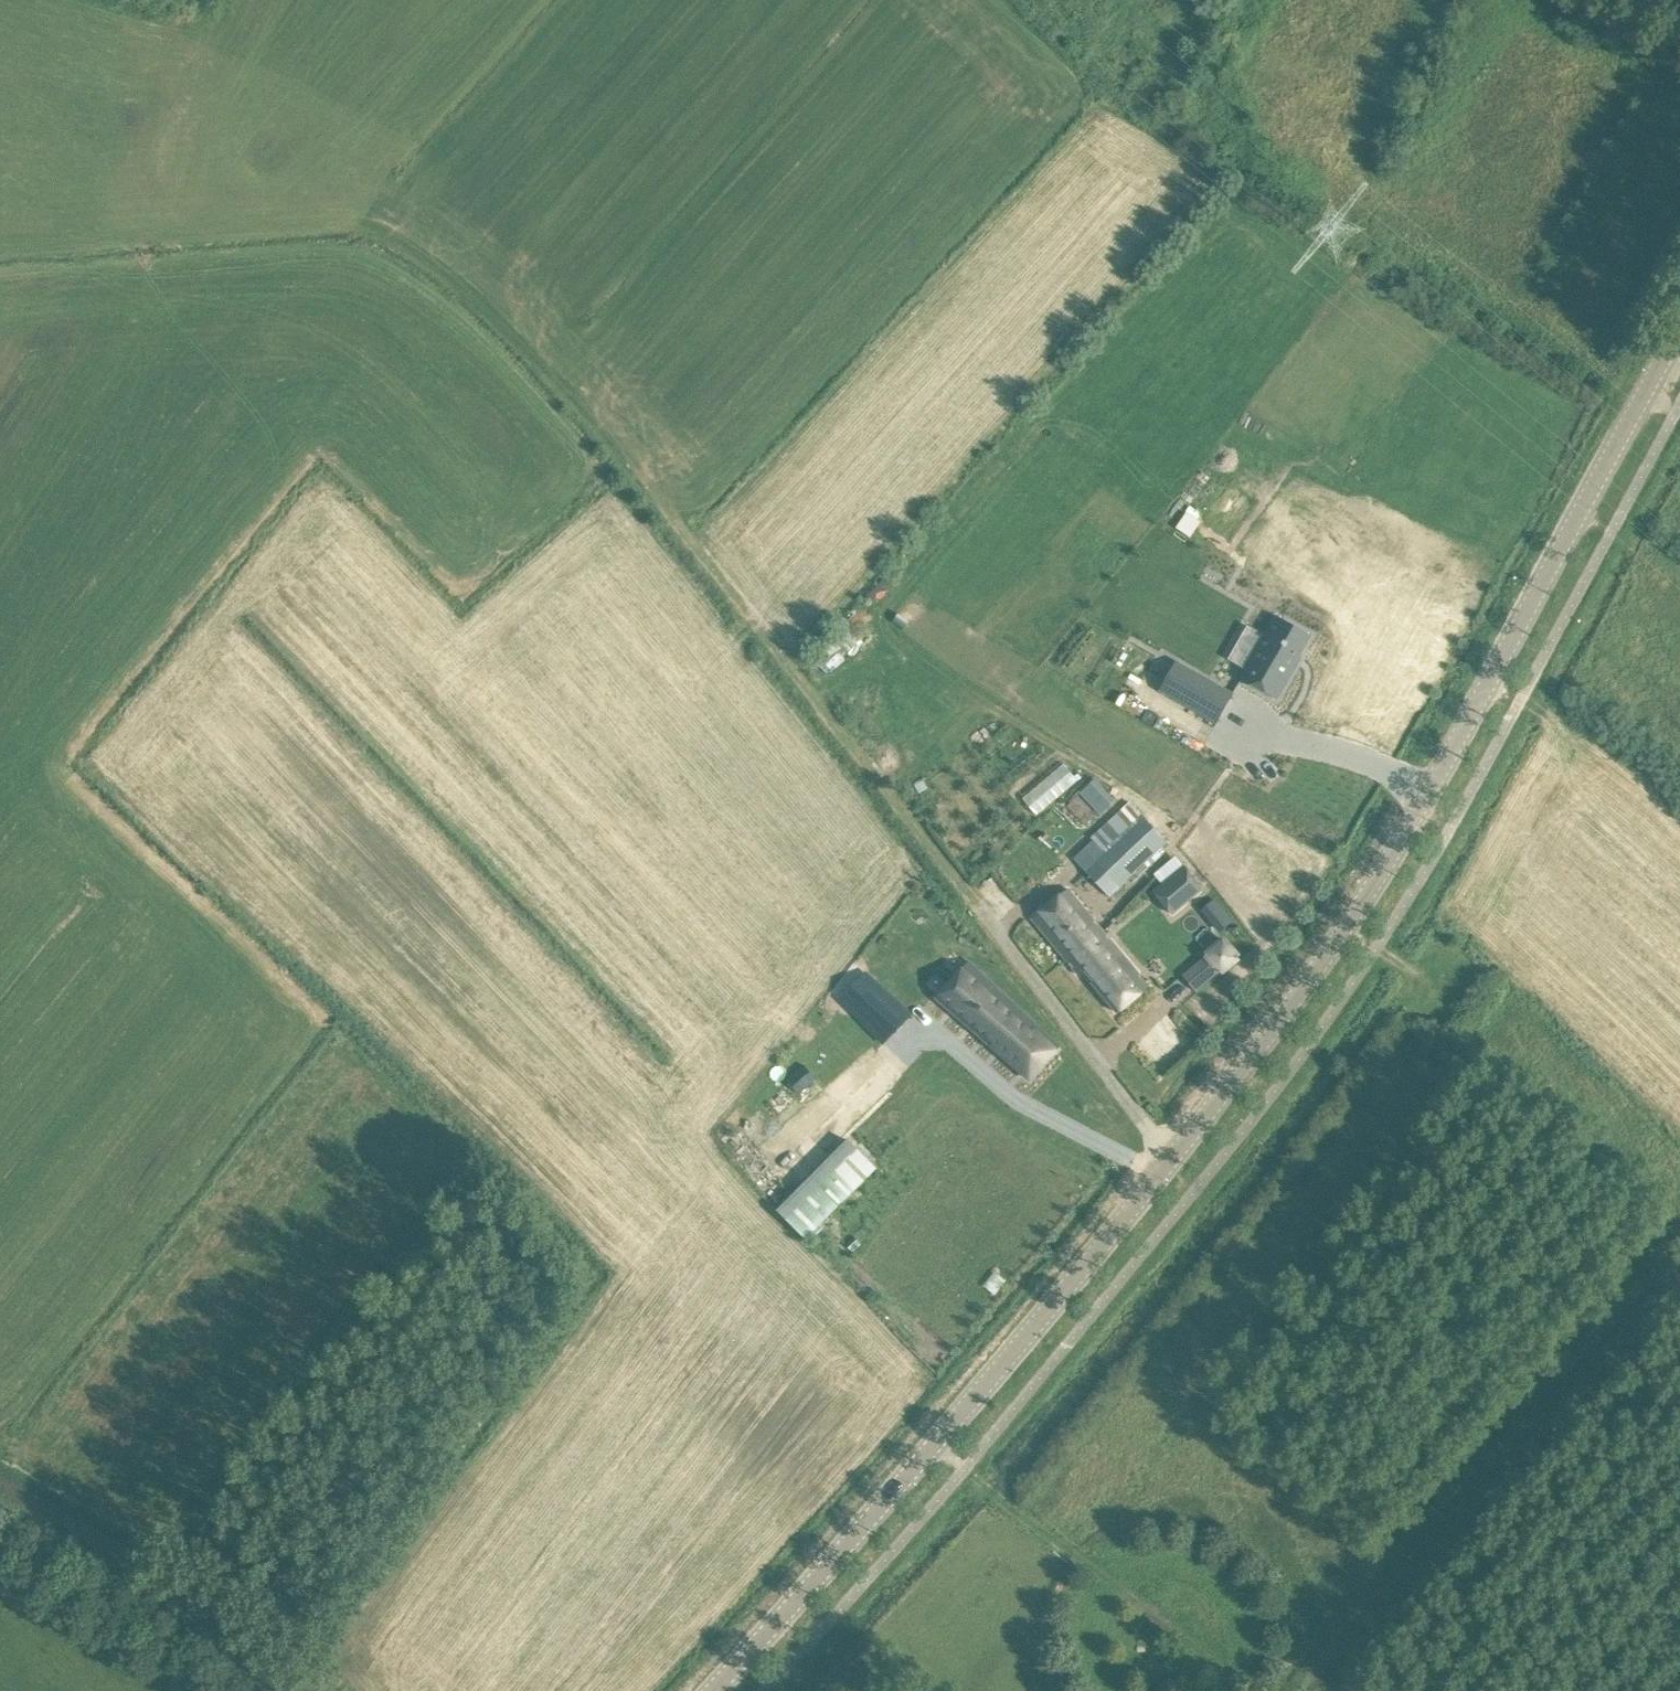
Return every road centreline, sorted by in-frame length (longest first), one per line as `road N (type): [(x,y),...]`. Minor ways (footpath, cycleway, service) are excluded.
road 1 (tertiary): [(924,1441),(1163,1165),(1343,915)]
road 2 (tertiary): [(1343,915),(1679,332)]
road 3 (tertiary): [(705,1690),(924,1441)]

